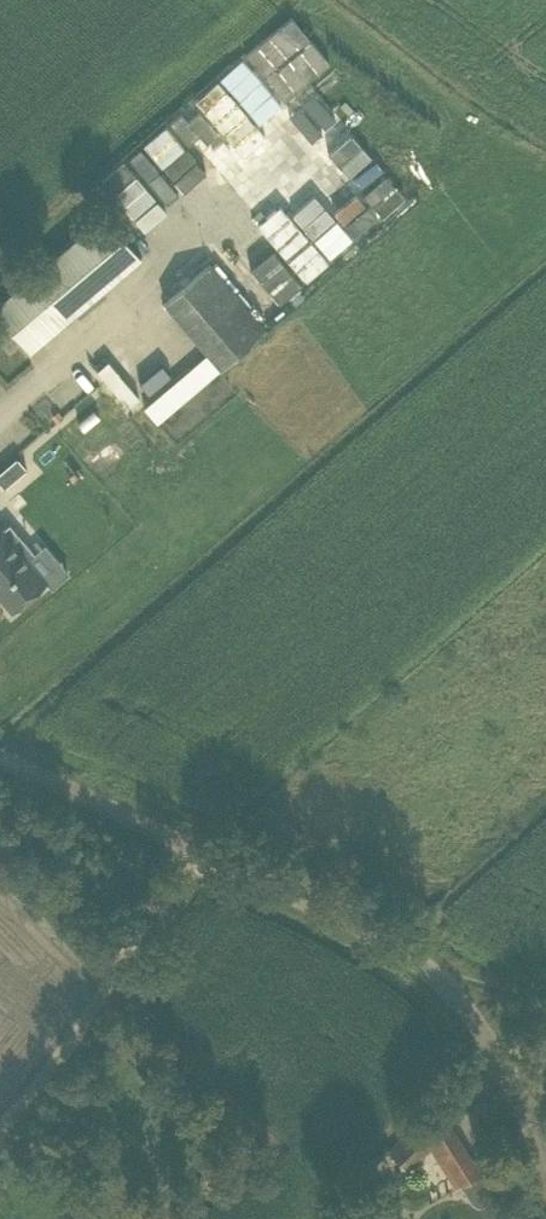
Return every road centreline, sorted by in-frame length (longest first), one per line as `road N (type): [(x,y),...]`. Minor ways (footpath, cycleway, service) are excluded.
road 1 (unclassified): [(511,1085),(439,969),(0,758)]
road 2 (track): [(180,844),(115,969),(54,1064),(0,1125)]

